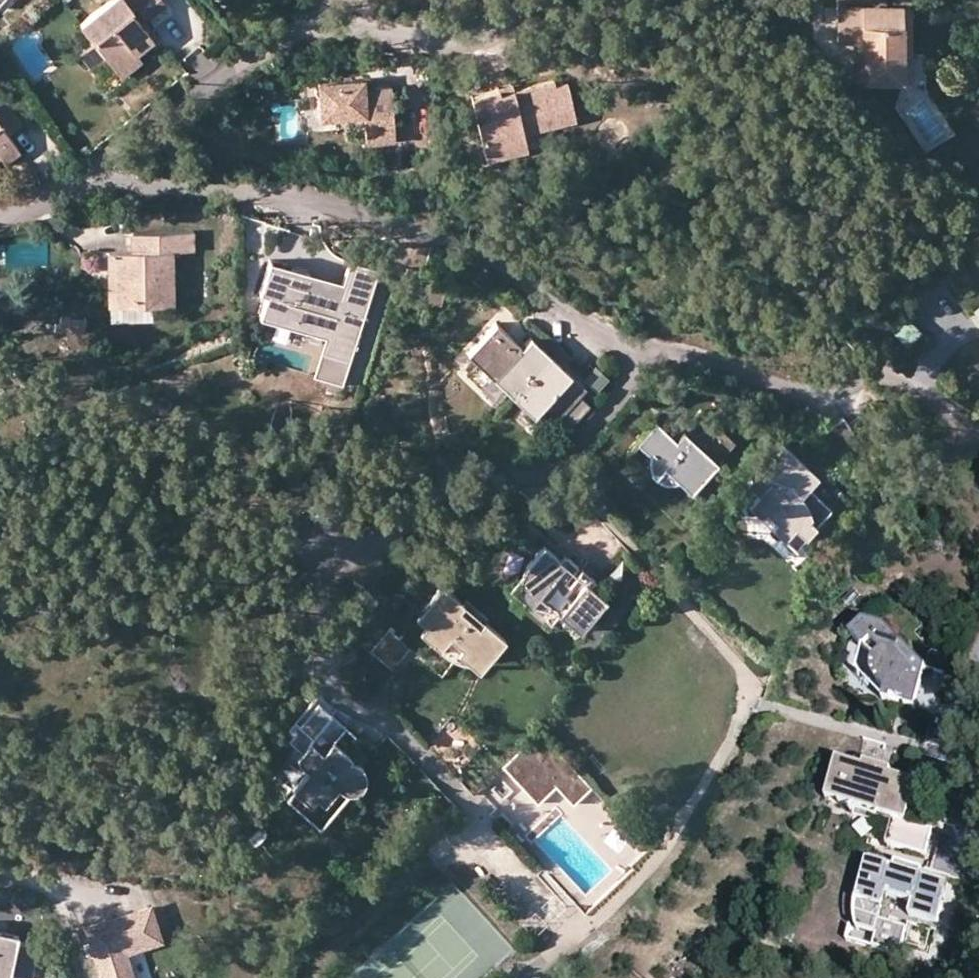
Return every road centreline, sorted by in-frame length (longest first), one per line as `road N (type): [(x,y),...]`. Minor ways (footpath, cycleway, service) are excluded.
road 1 (residential): [(602,334),(624,366),(621,389),(602,415),(543,472),(479,458),(450,471),(397,527),(374,564),(305,613),(300,633),(333,698),(407,741),(456,794),(484,842)]
road 2 (residential): [(97,169),(258,192),(448,241),(498,261),(602,334)]
road 3 (residential): [(535,0),(508,28),(475,40),(350,28),(283,36),(97,169)]
road 4 (residential): [(602,334),(717,361),(796,392),(894,381),(978,437)]
road 5 (residential): [(978,651),(969,666),(962,788)]

